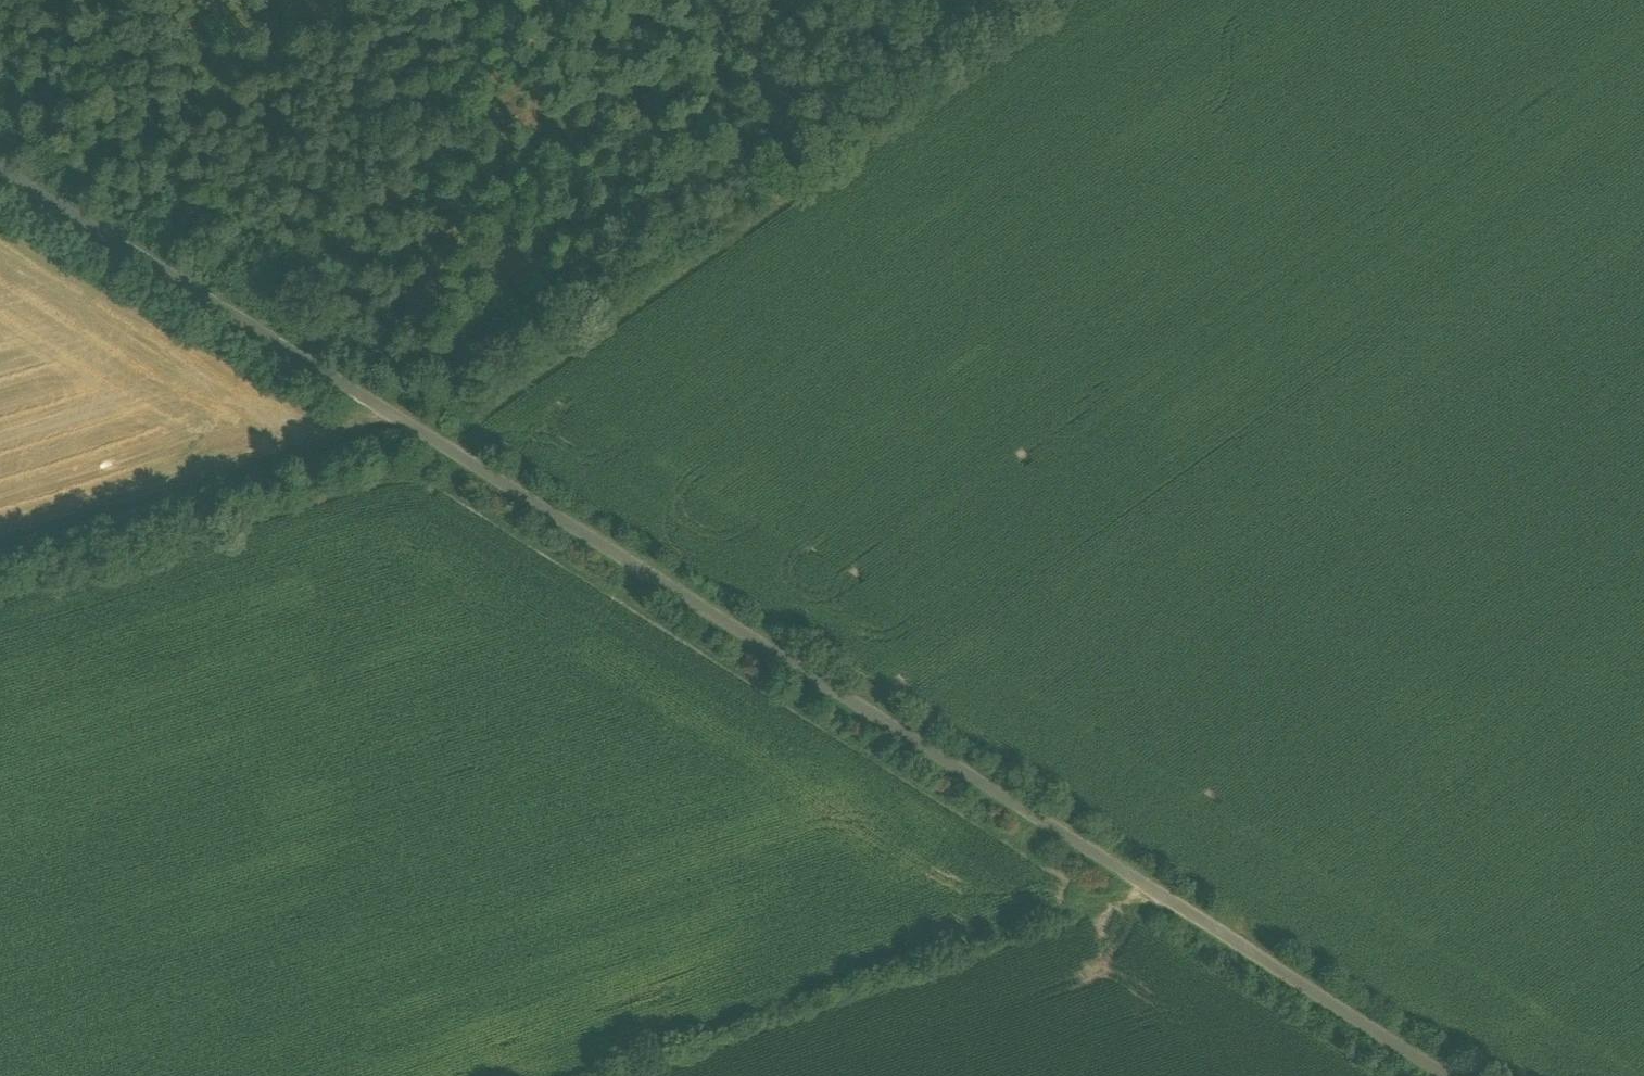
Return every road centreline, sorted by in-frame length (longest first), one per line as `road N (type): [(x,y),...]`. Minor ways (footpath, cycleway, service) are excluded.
road 1 (unclassified): [(0,197),(1428,1075)]

